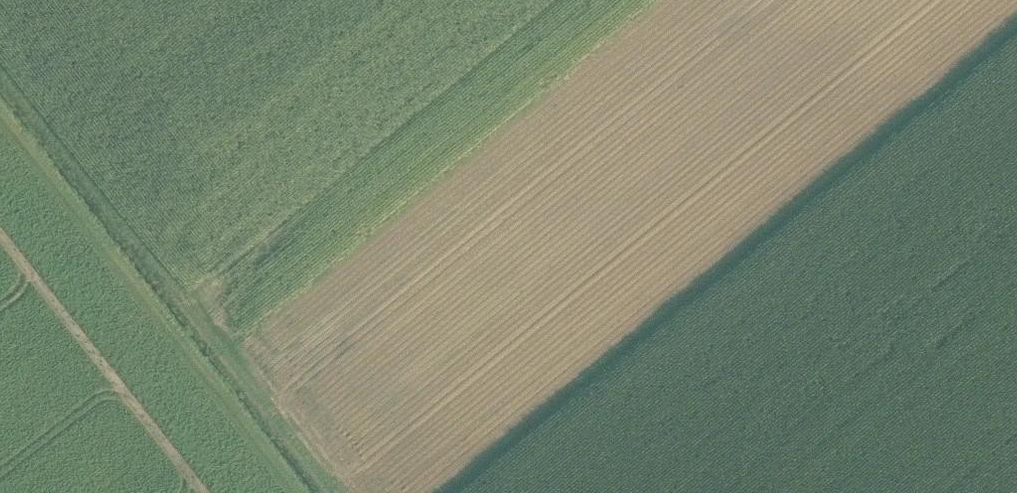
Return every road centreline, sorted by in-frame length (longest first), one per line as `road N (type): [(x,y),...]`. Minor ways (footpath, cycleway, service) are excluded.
road 1 (track): [(327,492),(0,74)]

